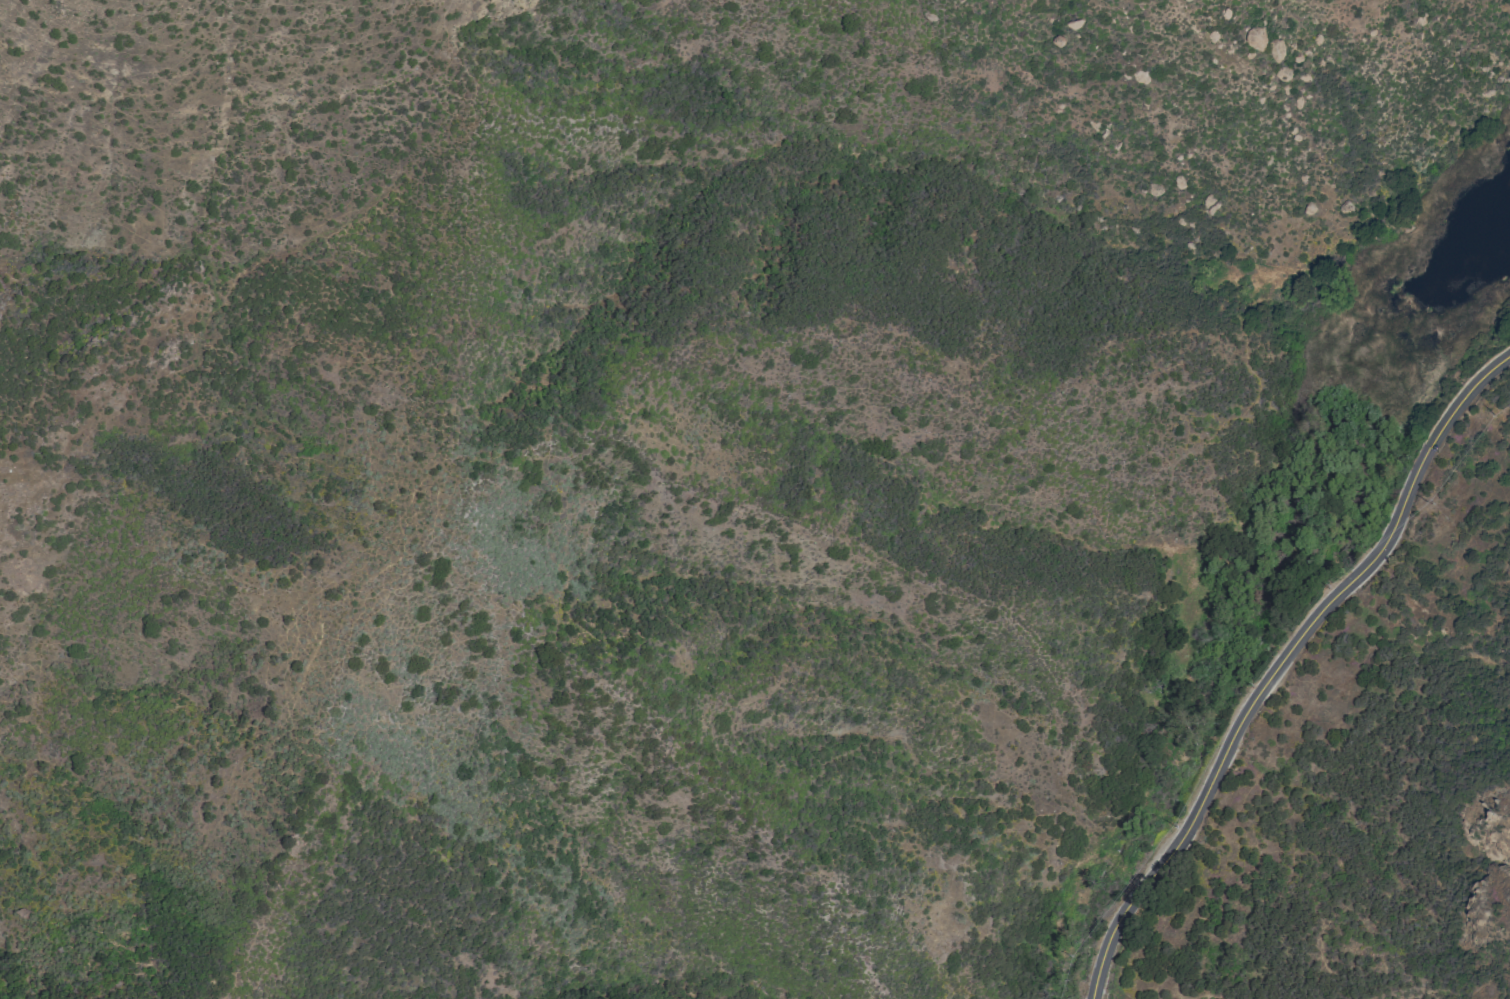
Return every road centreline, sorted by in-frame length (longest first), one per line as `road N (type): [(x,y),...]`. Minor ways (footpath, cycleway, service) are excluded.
road 1 (primary): [(1093,998),(1124,912),(1191,833),(1254,706),(1377,558),(1462,402),(1509,357)]

